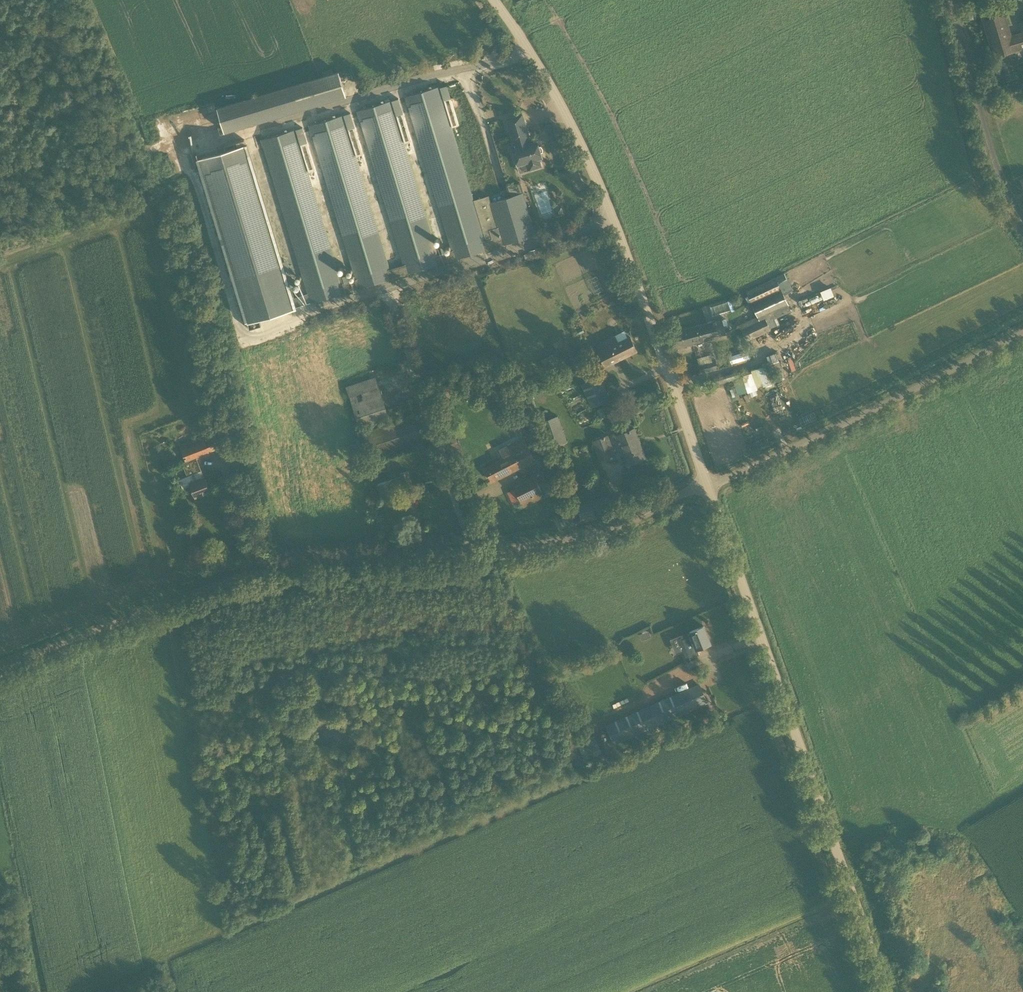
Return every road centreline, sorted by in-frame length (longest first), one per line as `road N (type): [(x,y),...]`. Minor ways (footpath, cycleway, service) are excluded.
road 1 (unclassified): [(0,669),(226,582),(535,549),(601,533),(701,488)]
road 2 (unclassified): [(886,991),(701,488)]
road 3 (unclassified): [(701,488),(618,241),(570,126),(492,0)]
road 4 (unclassified): [(701,488),(1022,328)]
road 5 (unclassified): [(1022,227),(990,161),(952,0)]

